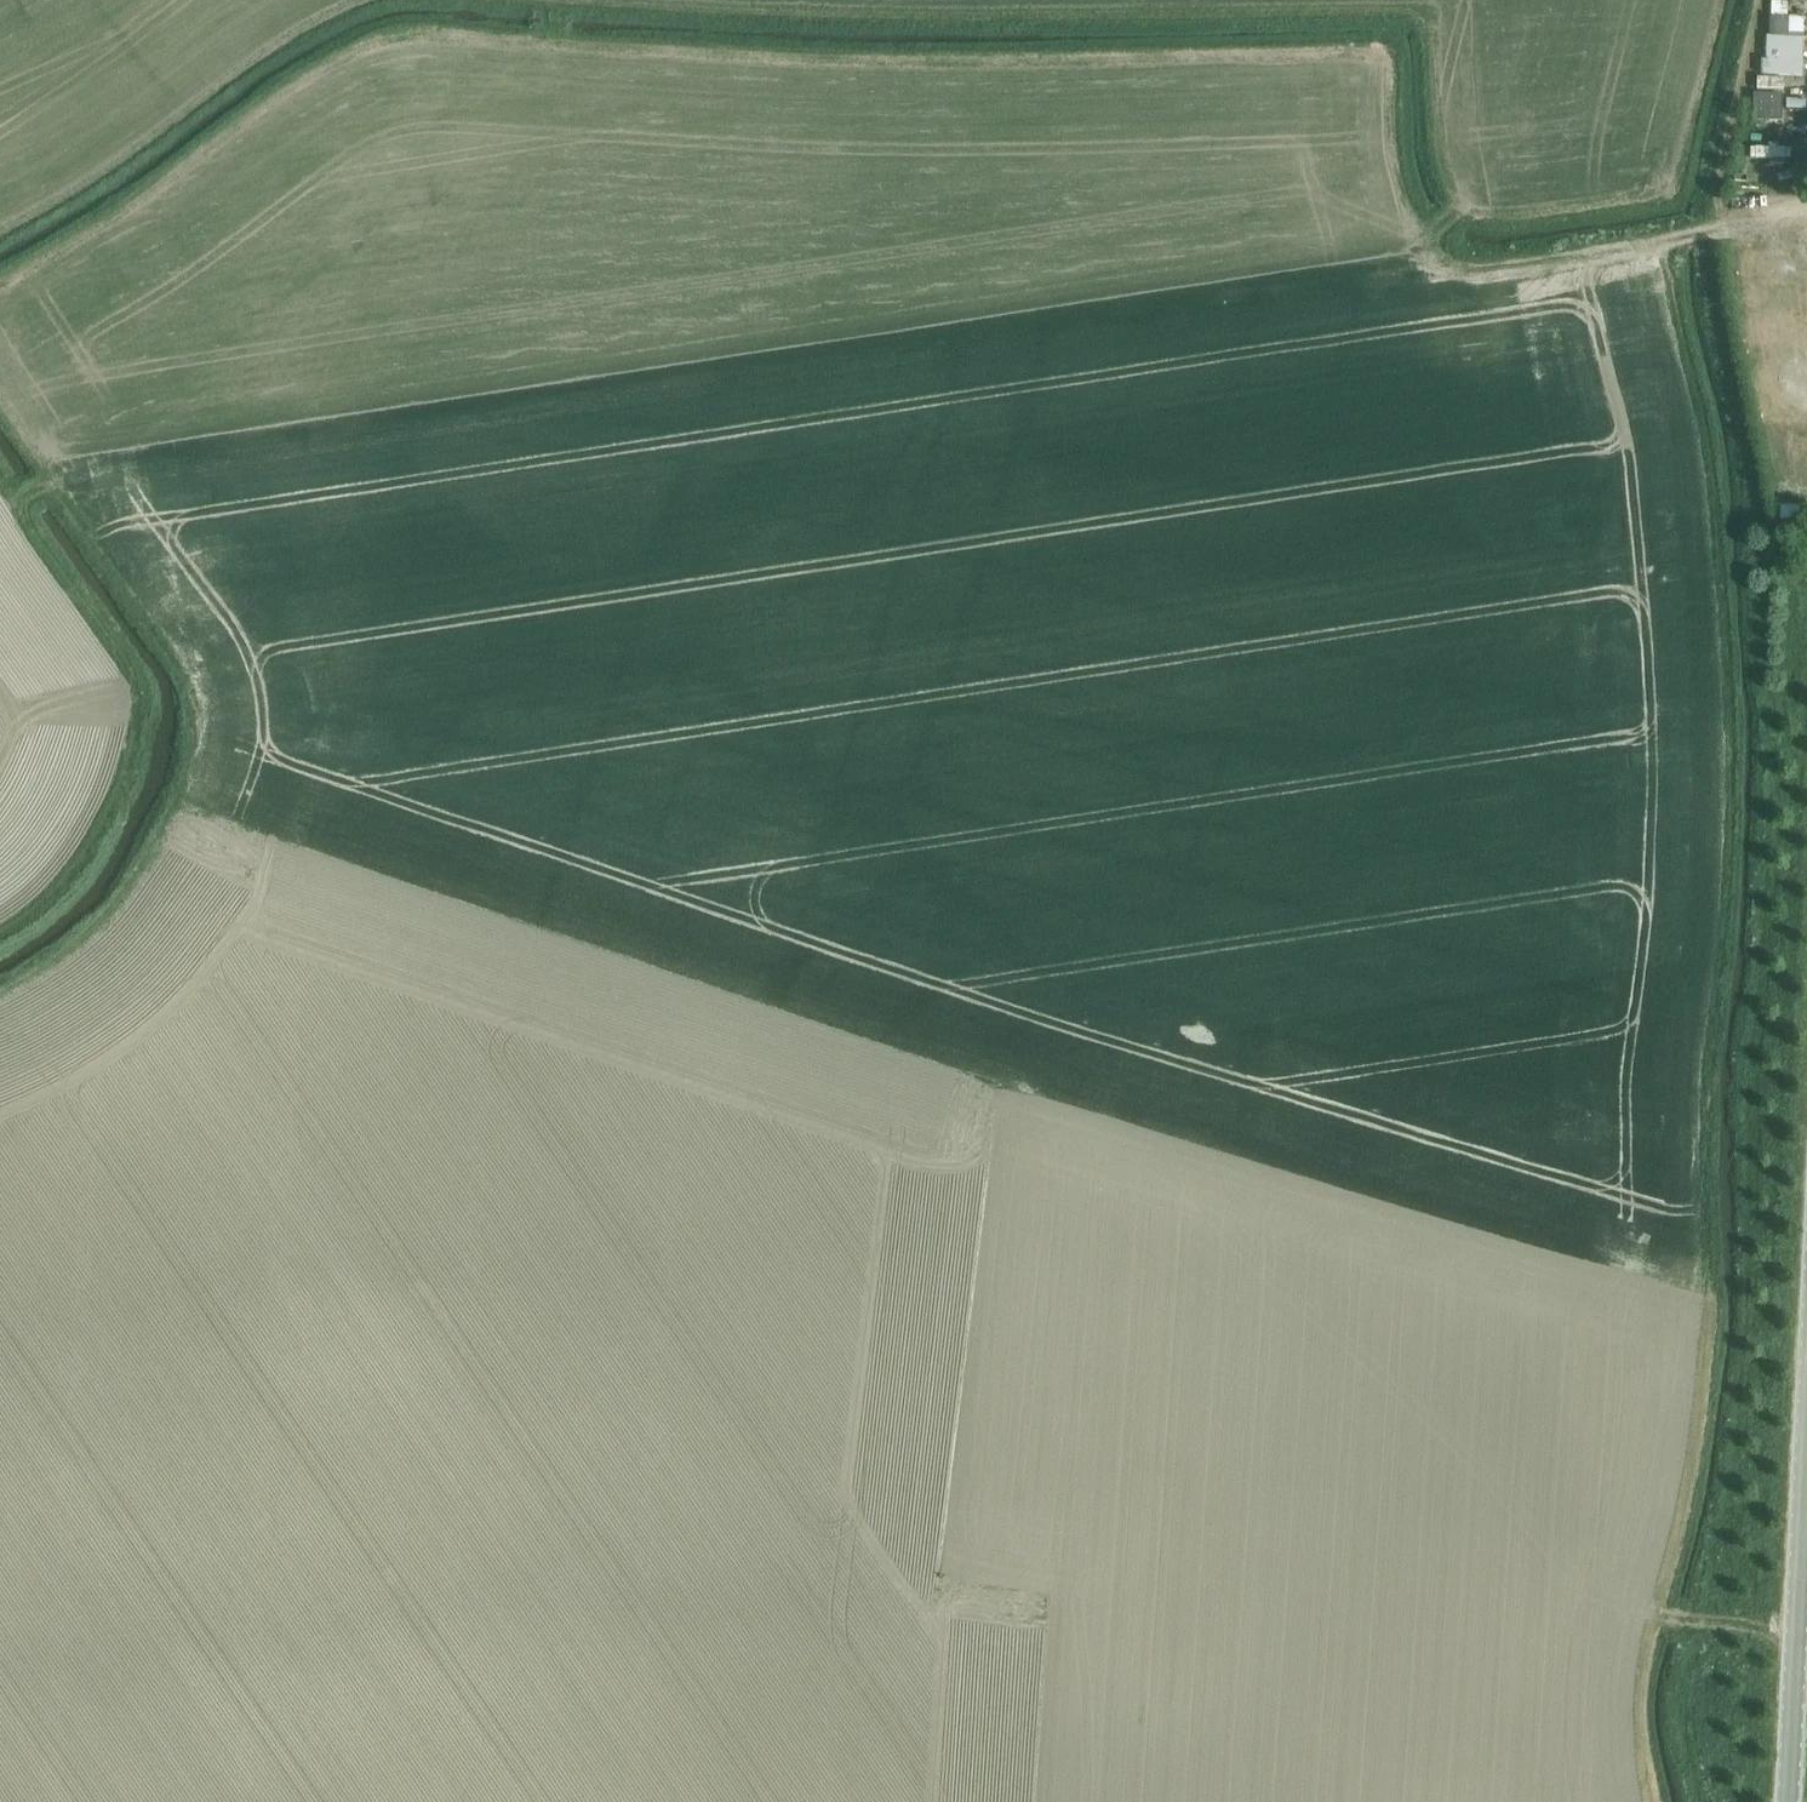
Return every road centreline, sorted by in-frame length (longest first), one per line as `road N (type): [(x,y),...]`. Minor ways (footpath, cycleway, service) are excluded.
road 1 (unclassified): [(1785,1801),(1806,1391)]

